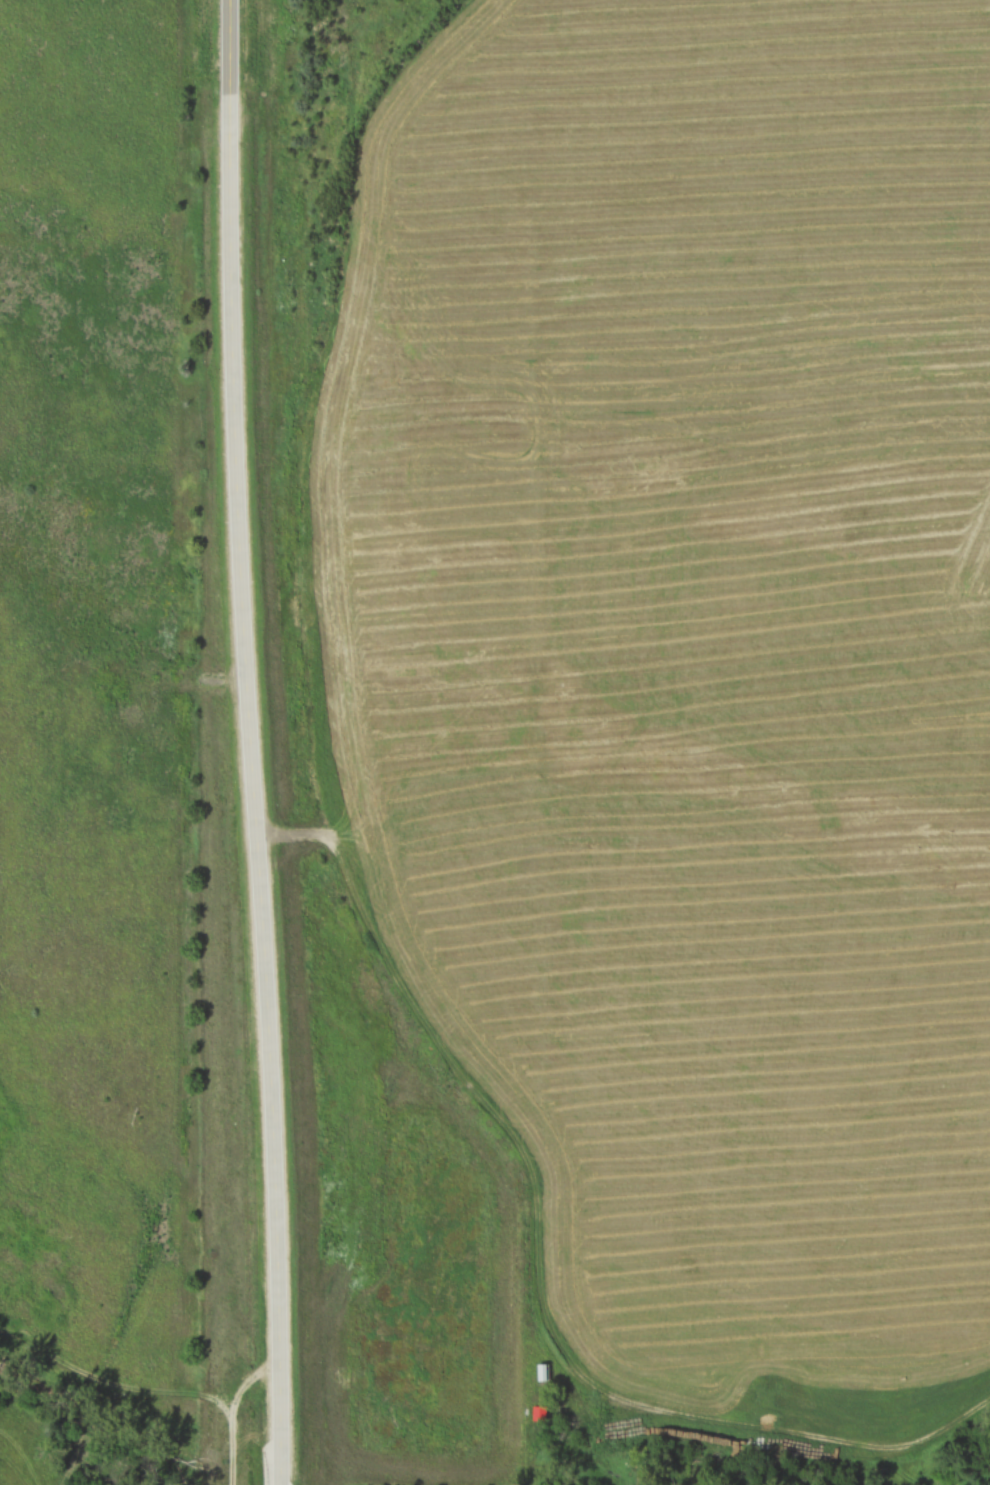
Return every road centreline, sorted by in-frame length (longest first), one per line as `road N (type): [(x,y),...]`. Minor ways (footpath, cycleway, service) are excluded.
road 1 (secondary): [(274,1484),(273,1298),(228,307),(229,0)]

